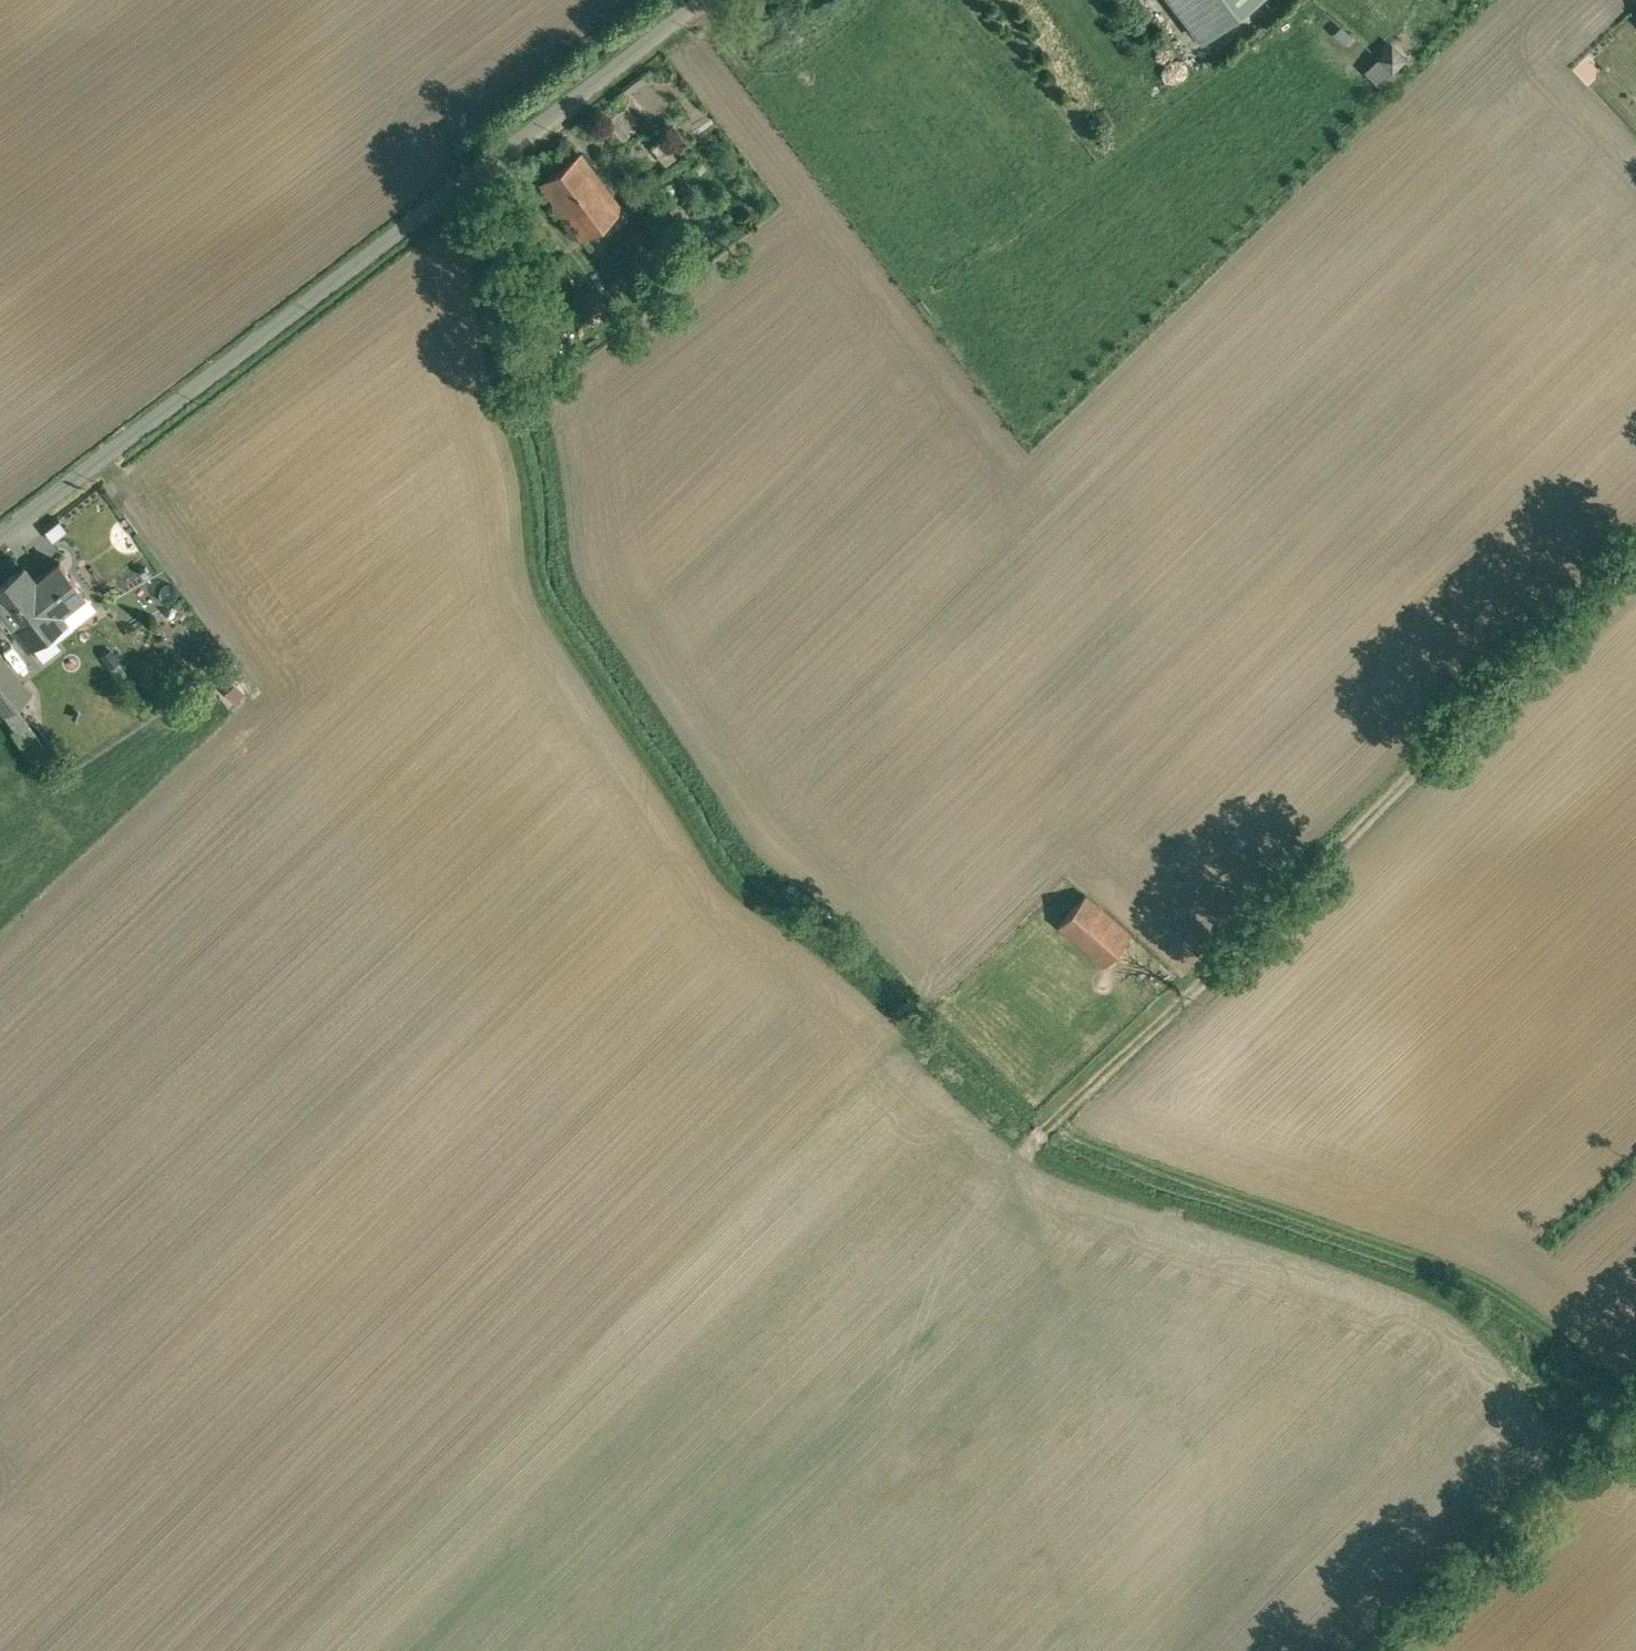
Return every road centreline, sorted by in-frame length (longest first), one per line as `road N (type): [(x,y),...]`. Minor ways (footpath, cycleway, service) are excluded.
road 1 (unclassified): [(715,0),(0,542)]

